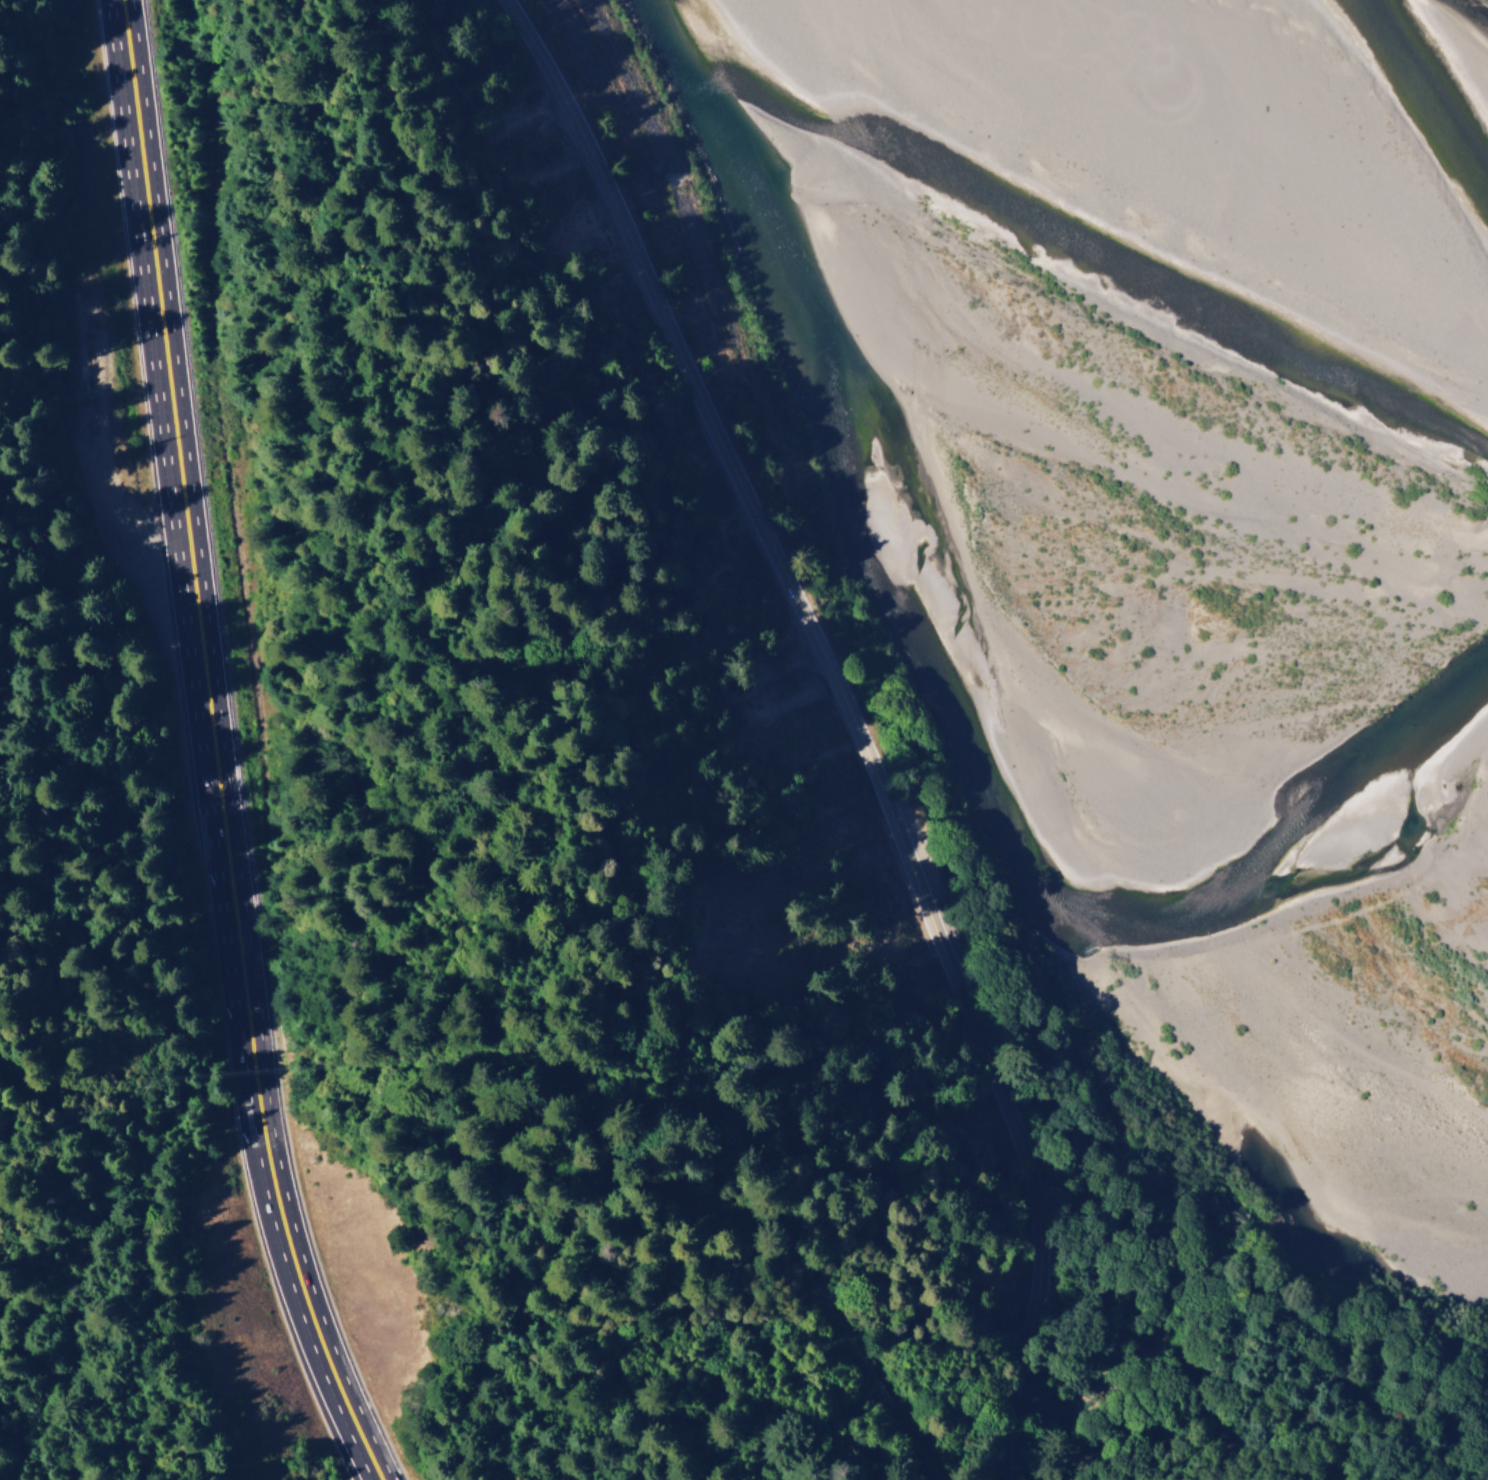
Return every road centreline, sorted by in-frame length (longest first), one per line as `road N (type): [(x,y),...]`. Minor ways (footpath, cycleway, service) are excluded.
road 1 (tertiary): [(999,1479),(997,1428),(1019,1337),(1024,1235),(1001,1099),(864,755),(685,391),(590,171),(494,0)]
road 2 (trunk): [(256,1135),(125,0)]
road 3 (trunk): [(377,1479),(290,1280),(256,1135)]

